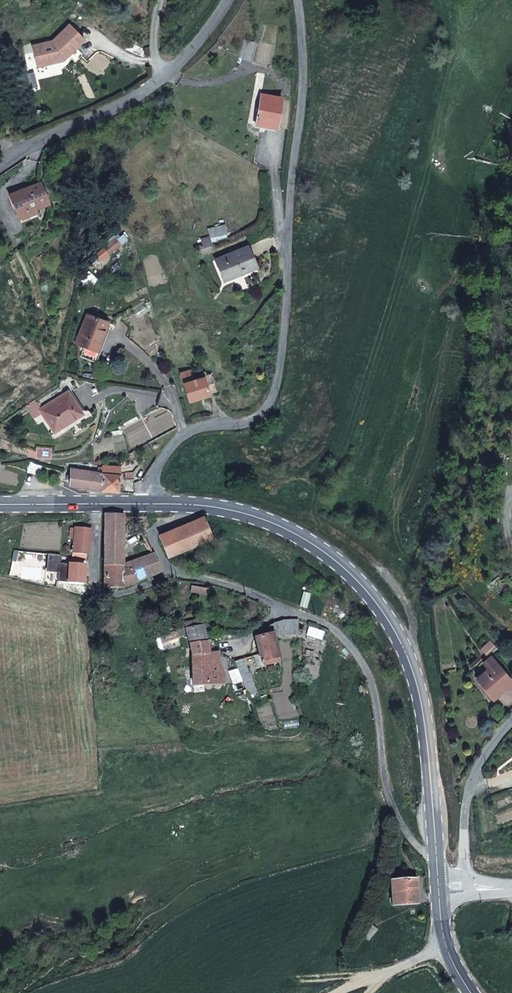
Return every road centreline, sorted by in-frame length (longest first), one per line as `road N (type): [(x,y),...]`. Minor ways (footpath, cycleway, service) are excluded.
road 1 (unclassified): [(302,0),(307,41),(281,365),(267,409),(249,427),(180,439),(156,472),(153,503)]
road 2 (secondary): [(153,503),(252,515),(343,566),(376,603),(416,682),(435,858)]
road 3 (unclassified): [(435,858),(418,848),(388,791),(377,696),(367,660),(347,633),(223,581),(180,573),(164,560),(150,527),(153,503)]
road 4 (unclassified): [(0,166),(153,87),(188,56),(228,0)]
road 5 (residential): [(511,720),(479,769),(462,842),(465,888)]
road 6 (secondary): [(0,504),(153,503)]

